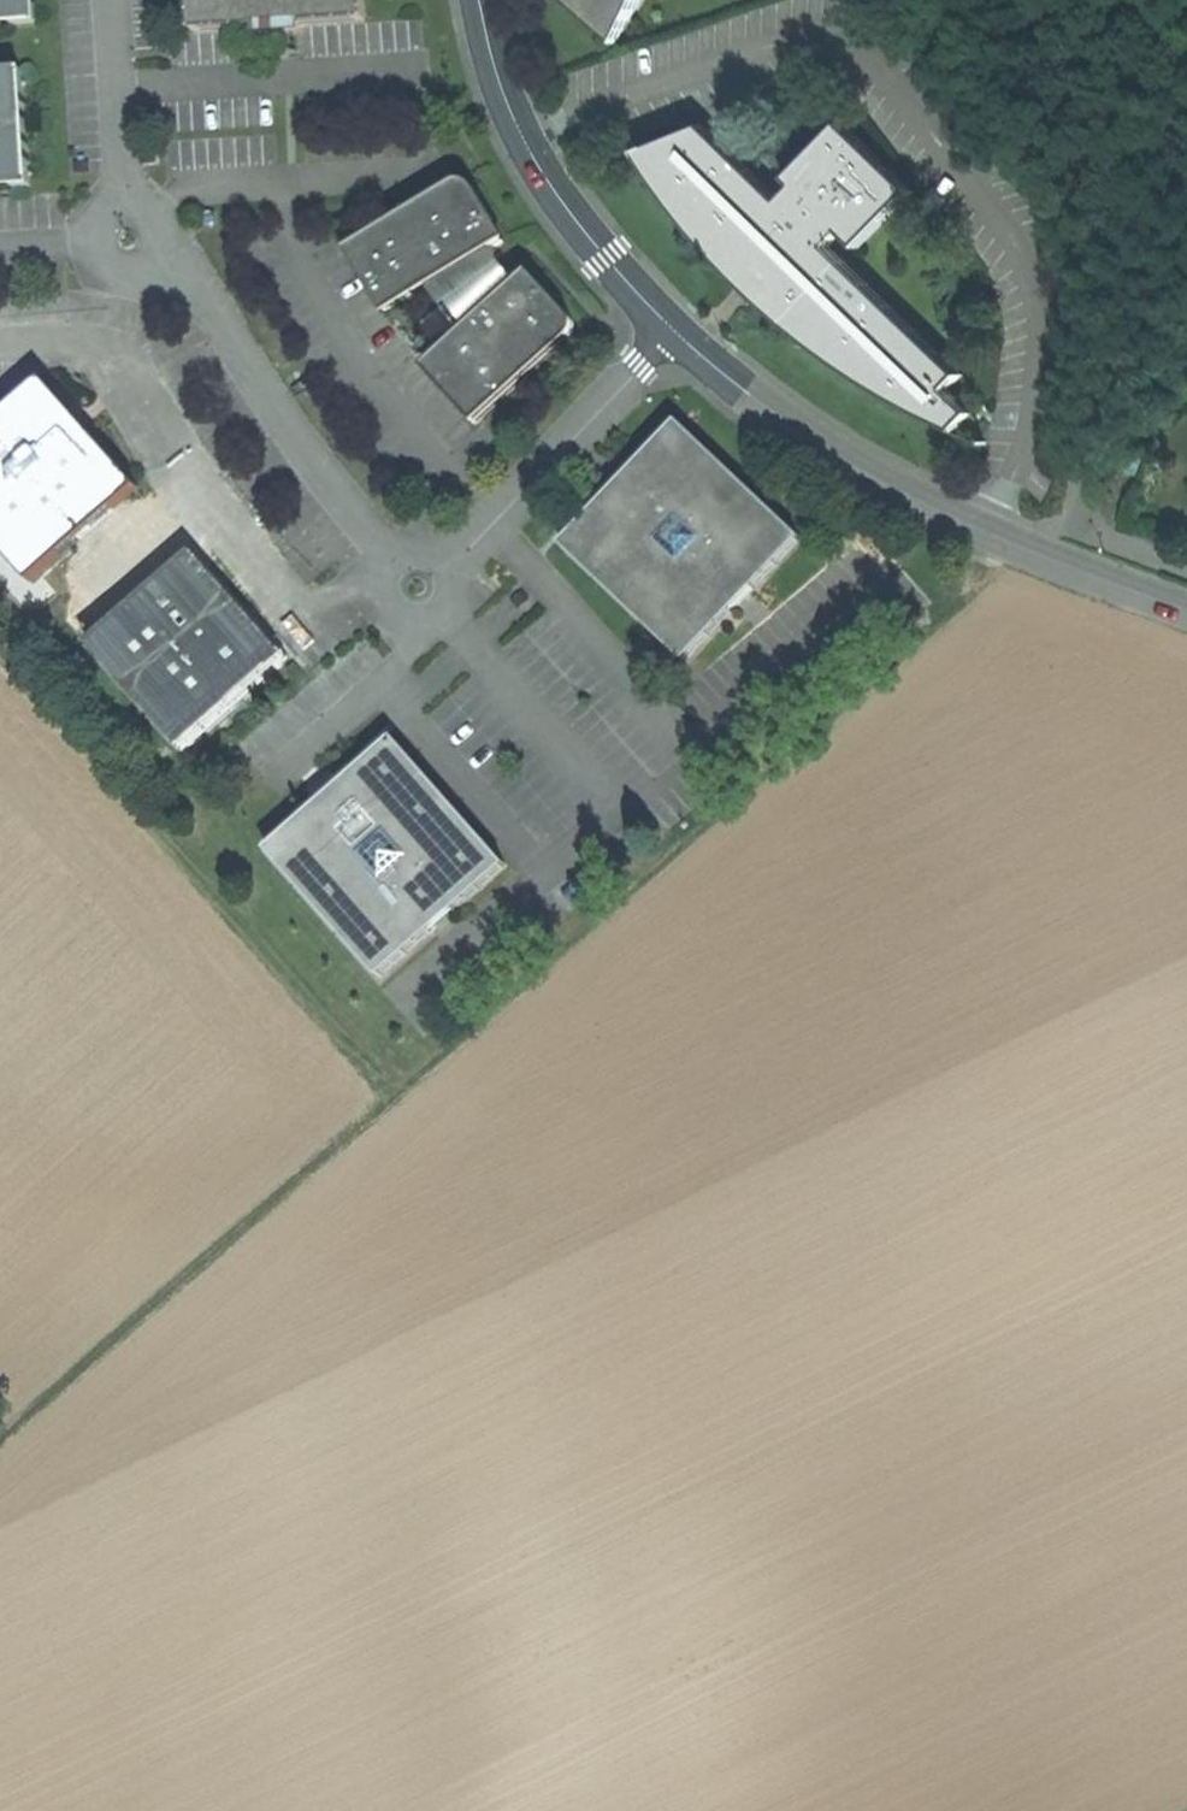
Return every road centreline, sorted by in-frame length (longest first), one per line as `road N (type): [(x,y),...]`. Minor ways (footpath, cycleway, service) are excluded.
road 1 (residential): [(1186,608),(996,535),(866,472),(715,367),(607,258),(547,178),(502,92),(479,0)]
road 2 (track): [(400,1103),(0,655)]

